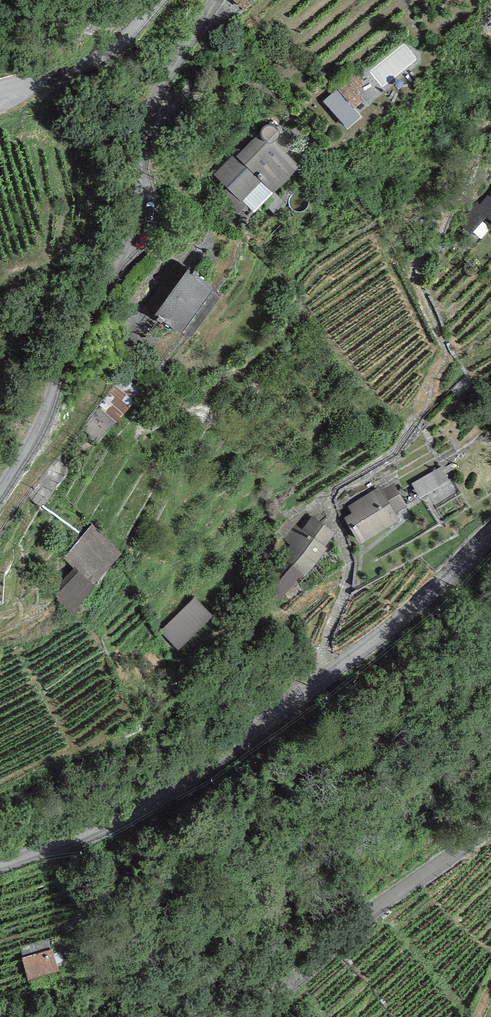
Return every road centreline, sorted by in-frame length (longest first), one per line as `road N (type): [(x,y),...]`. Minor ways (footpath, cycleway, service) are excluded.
road 1 (unclassified): [(0,859),(138,813),(423,600),(490,533)]
road 2 (unclassified): [(211,0),(149,120),(129,242),(68,338),(53,401),(0,491)]
road 3 (unclassified): [(490,827),(370,912),(288,985),(227,1016)]
road 4 (unclassified): [(157,0),(93,59),(0,88)]

